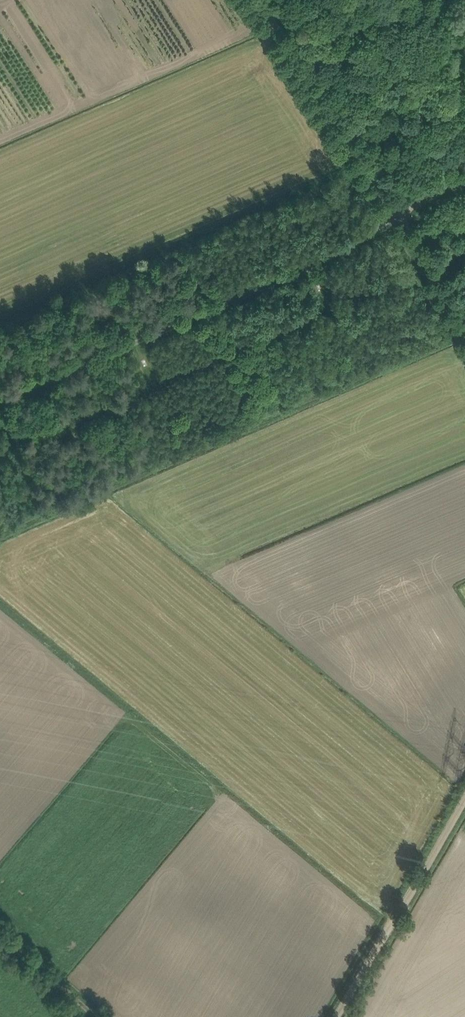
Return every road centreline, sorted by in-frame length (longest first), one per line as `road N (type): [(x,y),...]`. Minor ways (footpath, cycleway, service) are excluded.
road 1 (track): [(397,214),(341,251),(0,398)]
road 2 (unclassified): [(464,320),(258,0)]
road 3 (track): [(464,803),(398,921)]
road 4 (track): [(93,1016),(0,939)]

